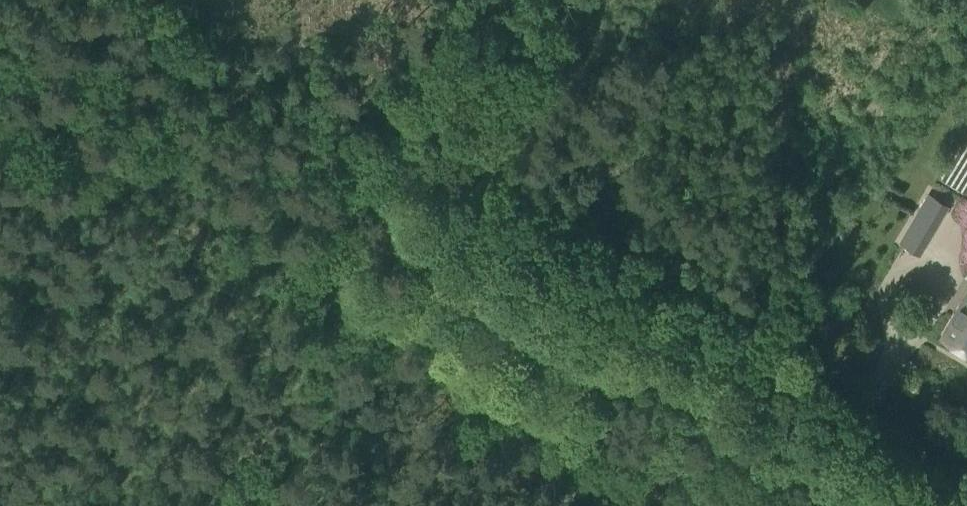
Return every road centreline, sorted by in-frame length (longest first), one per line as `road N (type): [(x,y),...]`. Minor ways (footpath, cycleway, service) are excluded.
road 1 (track): [(0,35),(545,349)]
road 2 (track): [(500,0),(355,254),(273,427),(202,505)]
road 3 (track): [(789,487),(758,427),(606,343),(545,349)]
road 4 (track): [(545,349),(789,487)]

